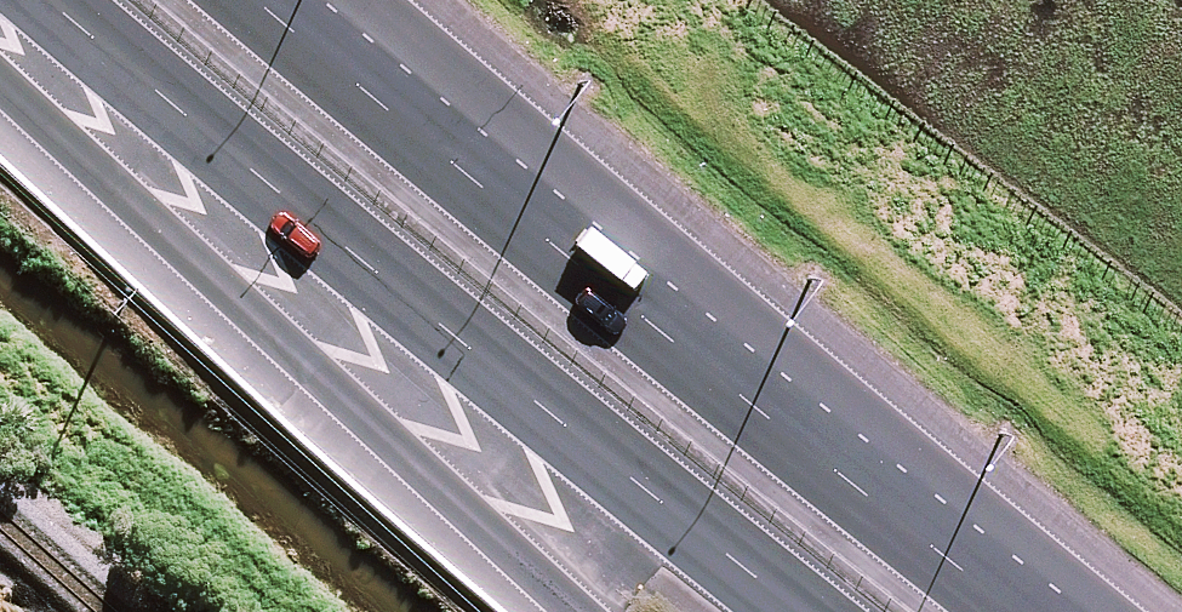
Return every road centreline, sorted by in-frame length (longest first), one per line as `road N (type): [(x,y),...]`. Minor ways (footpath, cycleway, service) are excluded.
road 1 (motorway): [(253,0),(715,408),(1016,611)]
road 2 (motorway): [(814,611),(72,0)]
road 3 (motorway): [(363,0),(766,347),(1091,611)]
road 4 (motorway): [(583,611),(0,81)]

